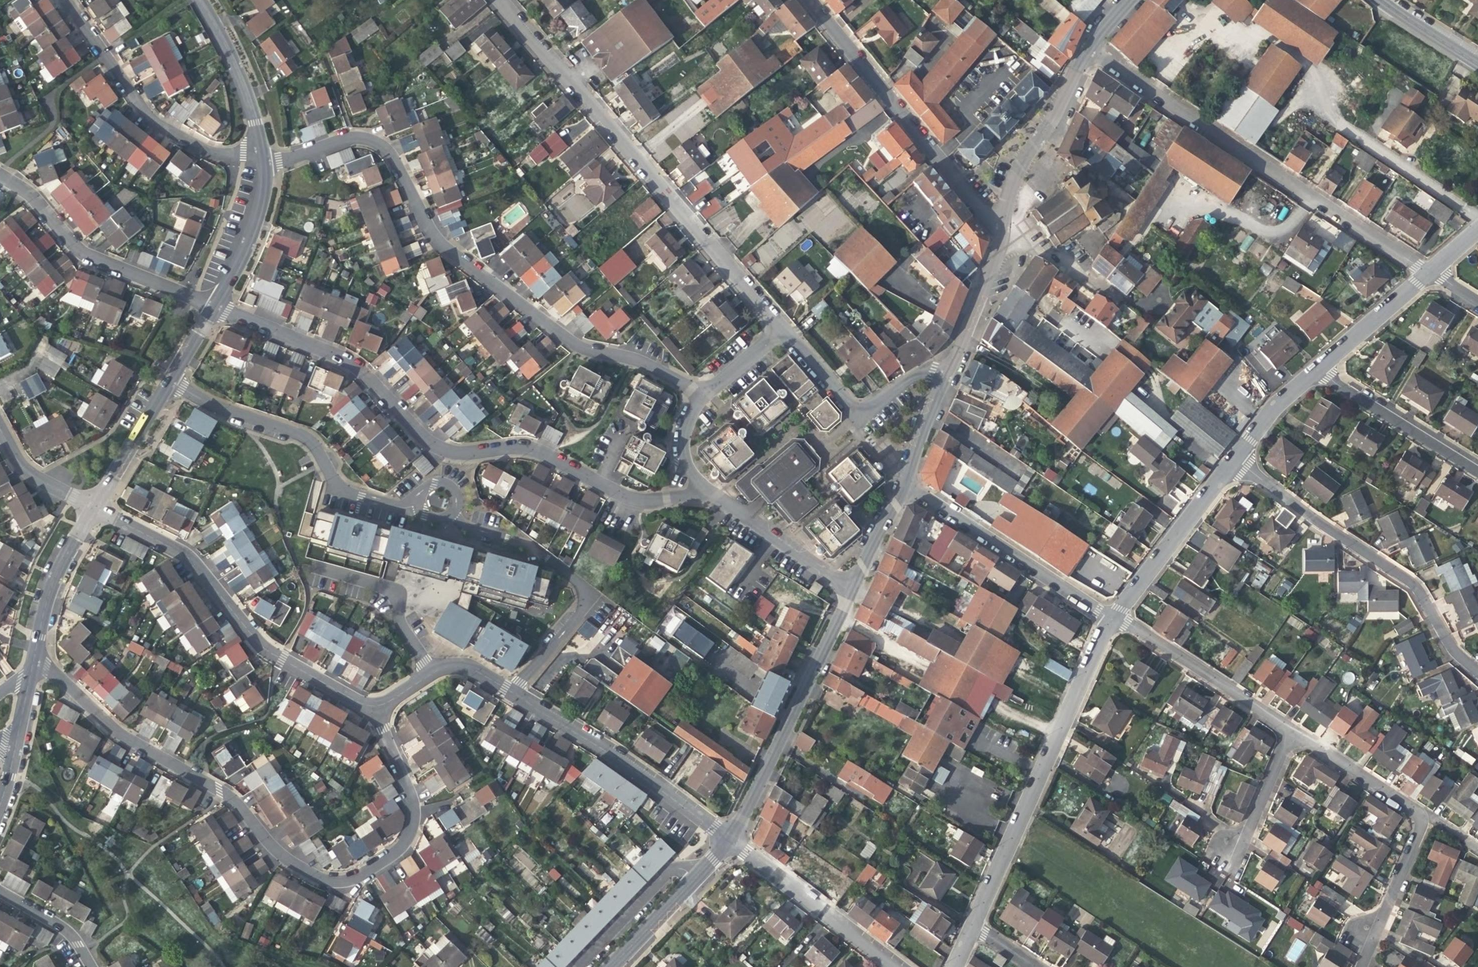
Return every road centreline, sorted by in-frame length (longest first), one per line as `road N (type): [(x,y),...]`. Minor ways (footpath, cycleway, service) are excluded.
road 1 (residential): [(33,656),(115,731),(225,794),(284,858),(329,881),(353,879),(395,852),(412,824),(377,705)]
road 2 (residential): [(213,306),(347,362),(439,449),(531,449),(636,498),(704,489)]
road 3 (residential): [(700,398),(646,366),(570,342),(449,251),(373,141),(350,138),(262,163)]
road 4 (residential): [(500,0),(782,330)]
road 5 (residential): [(1086,50),(1427,273)]
road 6 (residential): [(92,507),(188,556),(268,651),(377,705)]
road 7 (residential): [(973,926),(1110,620)]
road 8 (residential): [(1233,460),(1407,581),(1477,674)]
road 9 (residential): [(809,0),(1001,229)]
road 10 (residential): [(421,497),(393,506),(345,492),(308,438),(215,408),(167,382)]
road 11 (residential): [(851,586),(728,840)]
road 12 (residential): [(512,692),(587,595),(538,552),(453,515)]
road 13 (residential): [(259,149),(216,154),(163,127),(66,0)]
road 14 (residential): [(512,692),(604,747),(728,840)]
road 15 (residential): [(0,176),(31,197),(79,251),(213,306)]
road 16 (residential): [(906,480),(1110,620)]
road 17 (residential): [(1114,614),(1290,731)]
road 18 (residential): [(946,377),(915,375),(855,410),(782,330)]
road 19 (residential): [(892,966),(728,840)]
road 20 (residential): [(1001,229),(1022,163),(1086,50)]
road 21 (residential): [(1114,614),(1233,460)]
road 22 (residential): [(1319,367),(1477,473)]
road 23 (residential): [(704,489),(851,586)]
road 24 (residential): [(432,671),(404,626),(394,592),(313,567)]
road 25 (residential): [(1363,966),(1426,816)]
road 26 (residential): [(259,149),(234,68),(198,0)]
road 27 (residential): [(33,656),(51,585),(92,507)]
road 28 (residential): [(1290,731),(1426,816)]
road 29 (residential): [(1001,229),(946,377)]
road 30 (residential): [(583,966),(677,872),(700,872)]
road 31 (residential): [(213,306),(253,227),(262,163)]
road 32 (residential): [(92,507),(167,382)]
road 33 (residential): [(1319,367),(1427,273)]
road 34 (residential): [(1238,856),(1290,731)]
road 35 (unclassified): [(700,872),(611,966)]
road 36 (residential): [(1233,460),(1277,402),(1319,367)]
road 37 (residential): [(0,430),(32,476),(92,507)]

